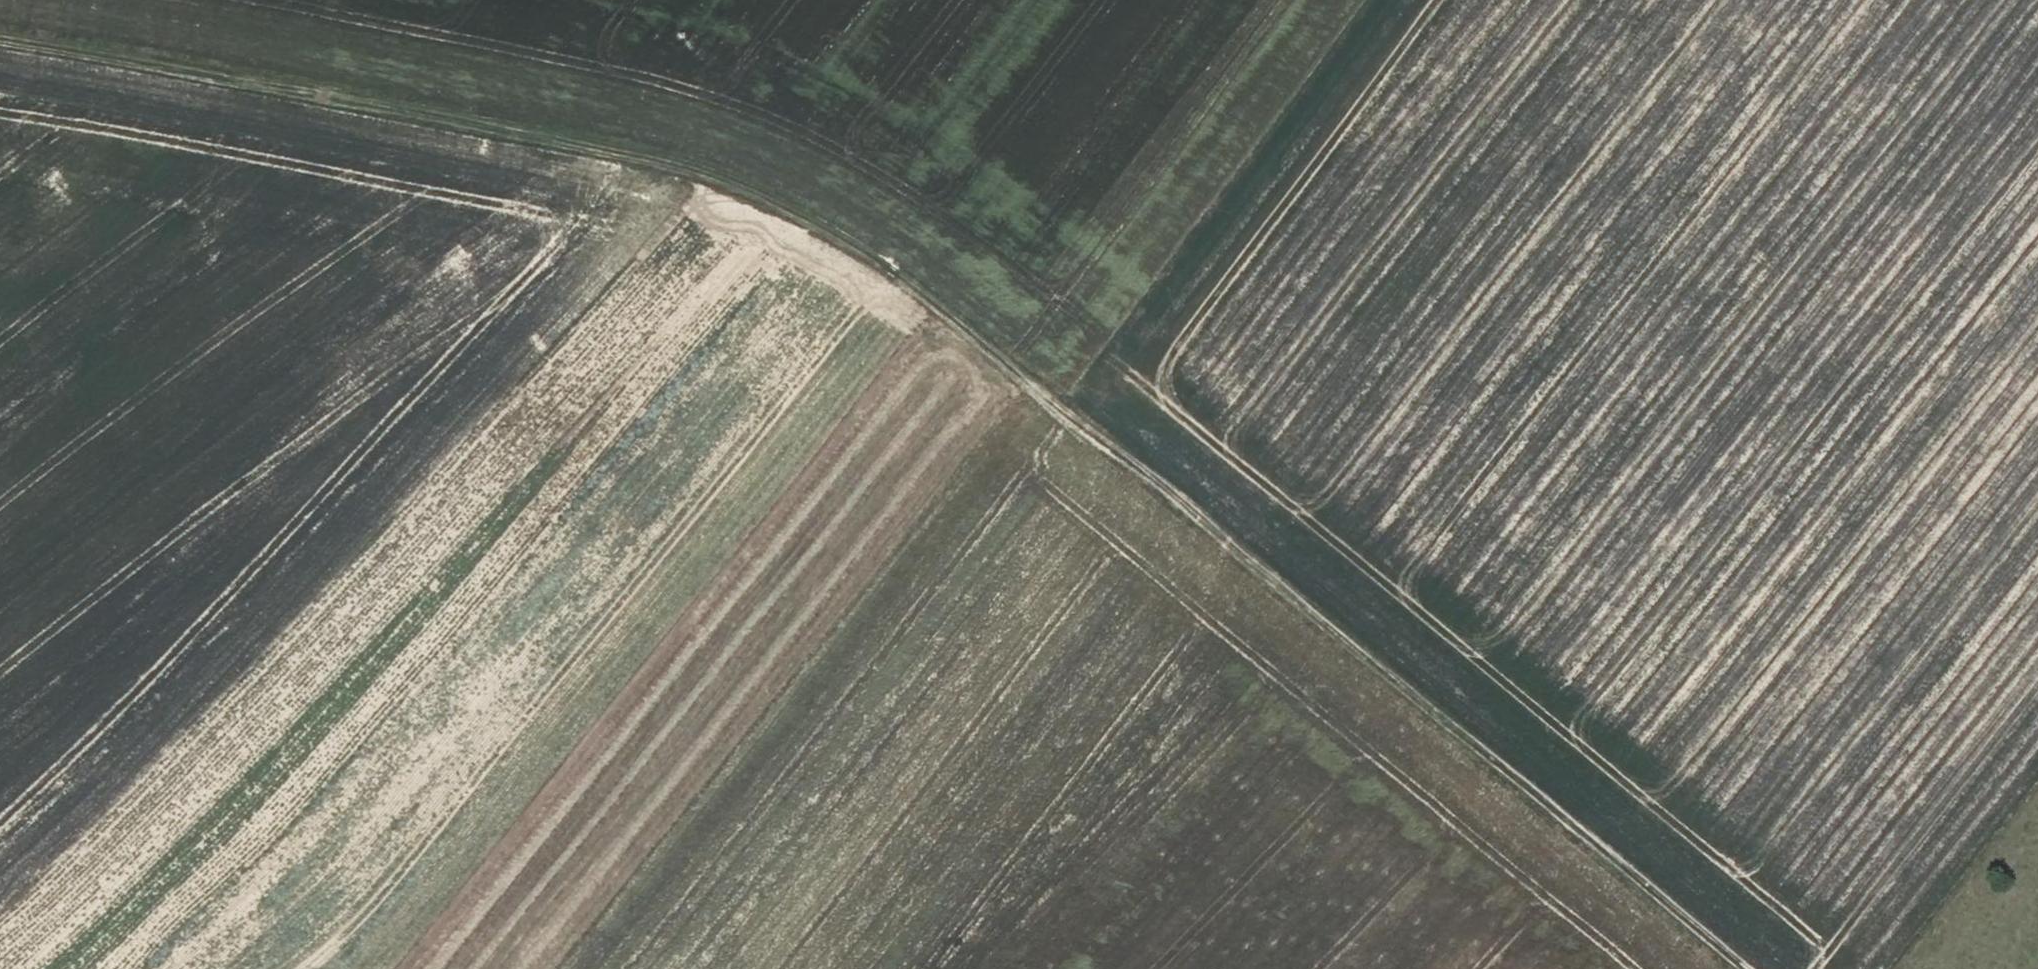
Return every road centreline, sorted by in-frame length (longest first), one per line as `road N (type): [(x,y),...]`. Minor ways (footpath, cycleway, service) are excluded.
road 1 (track): [(0,44),(620,152),(909,287),(1726,968)]

